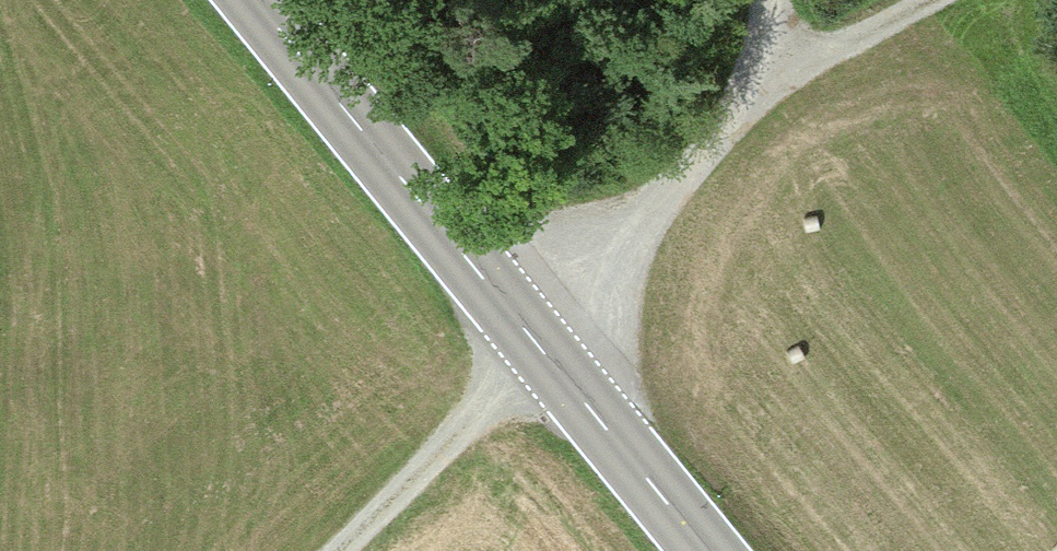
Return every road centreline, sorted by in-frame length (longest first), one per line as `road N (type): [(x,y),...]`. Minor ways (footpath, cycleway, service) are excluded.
road 1 (primary): [(245,0),(694,550)]
road 2 (track): [(752,87),(540,363),(344,550)]
road 3 (track): [(908,0),(752,87)]

